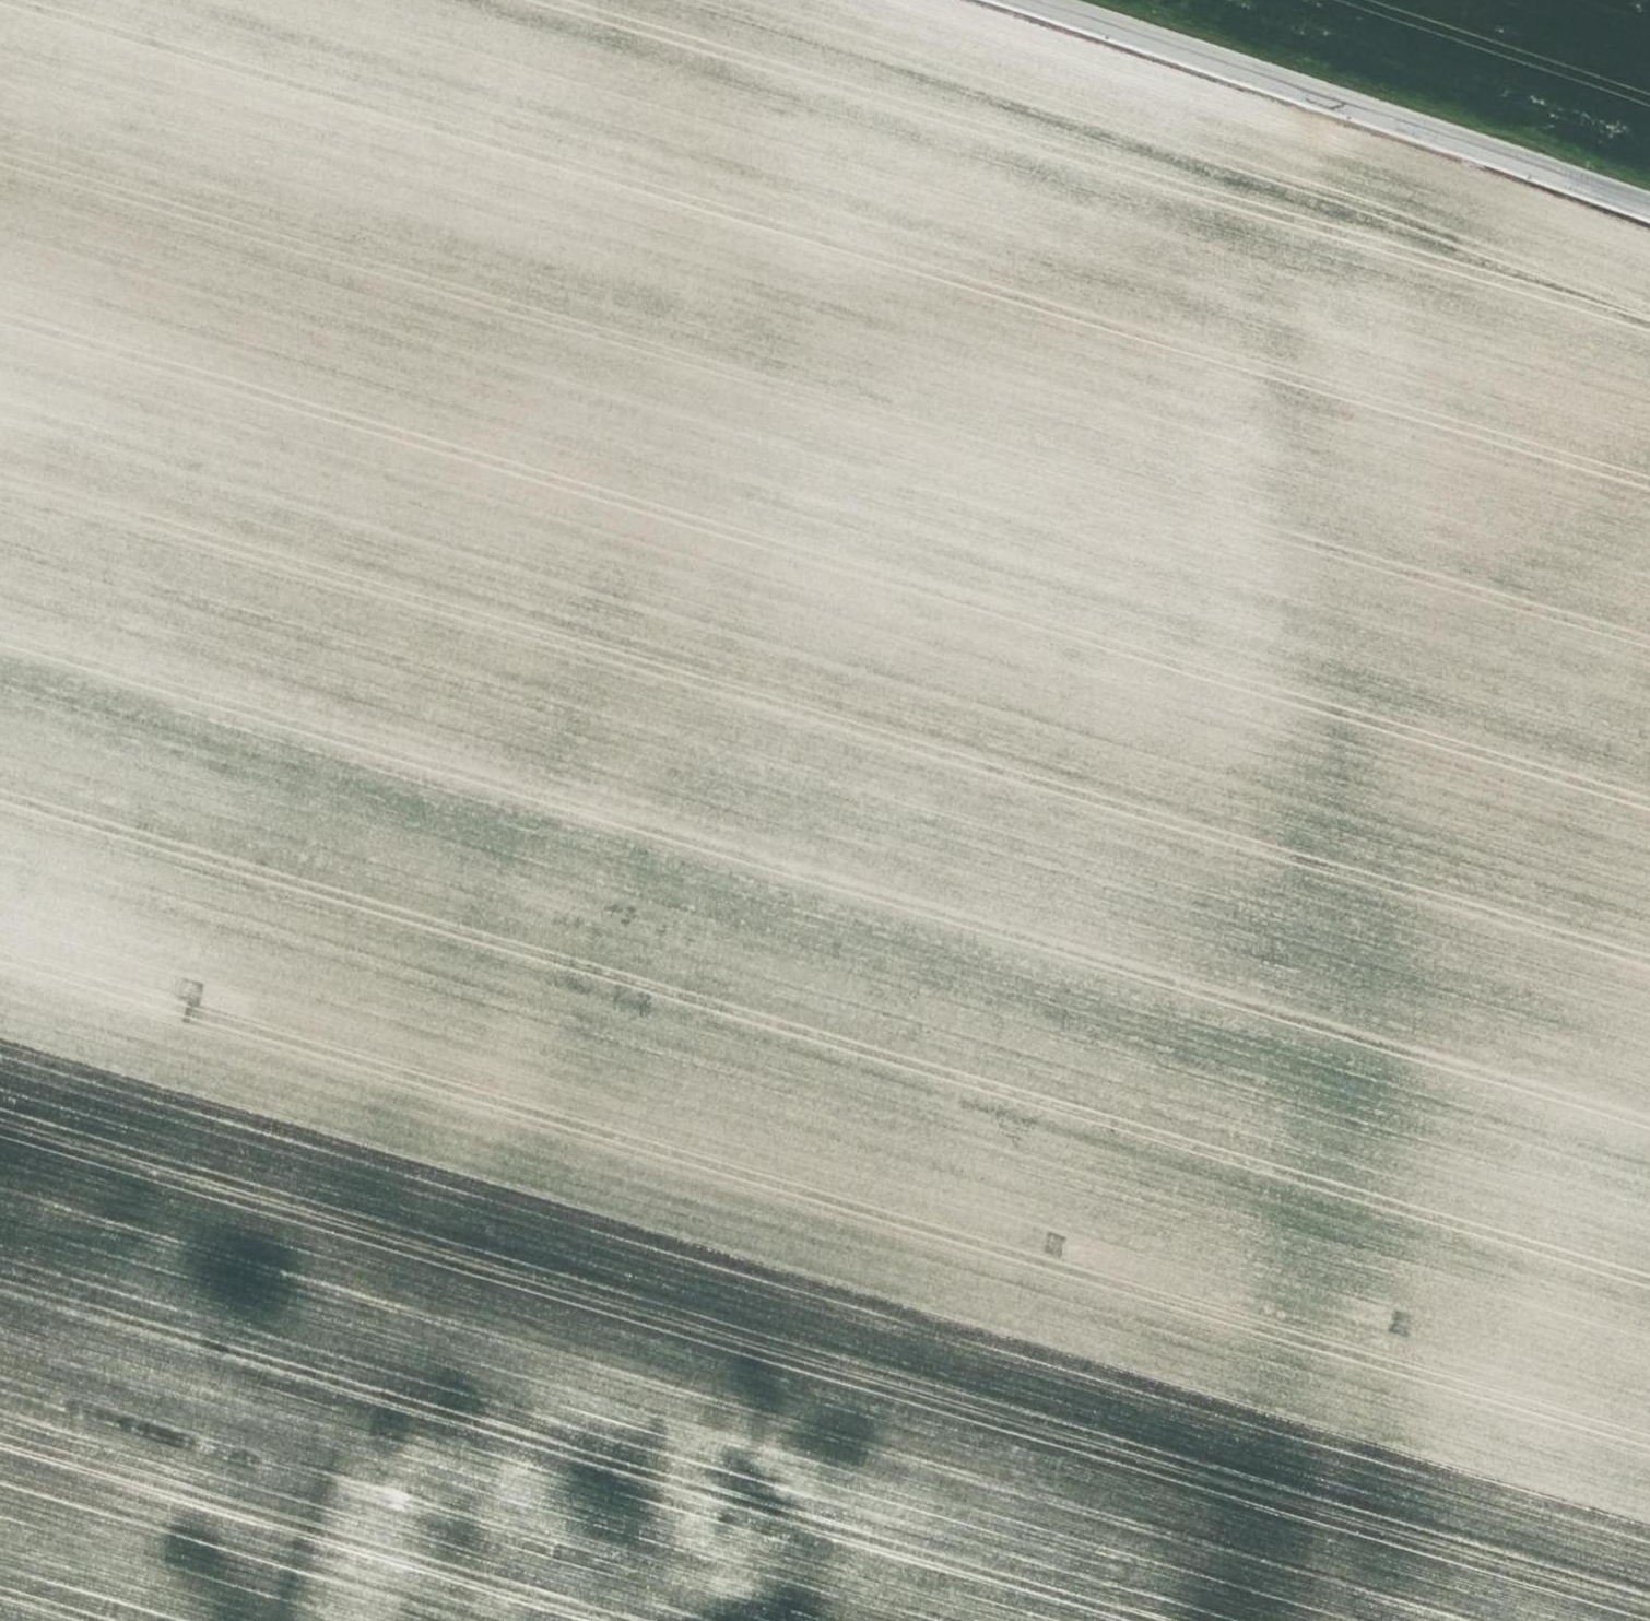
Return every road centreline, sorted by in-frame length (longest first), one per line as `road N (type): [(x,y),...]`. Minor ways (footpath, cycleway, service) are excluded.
road 1 (tertiary): [(1649,223),(1042,0)]

